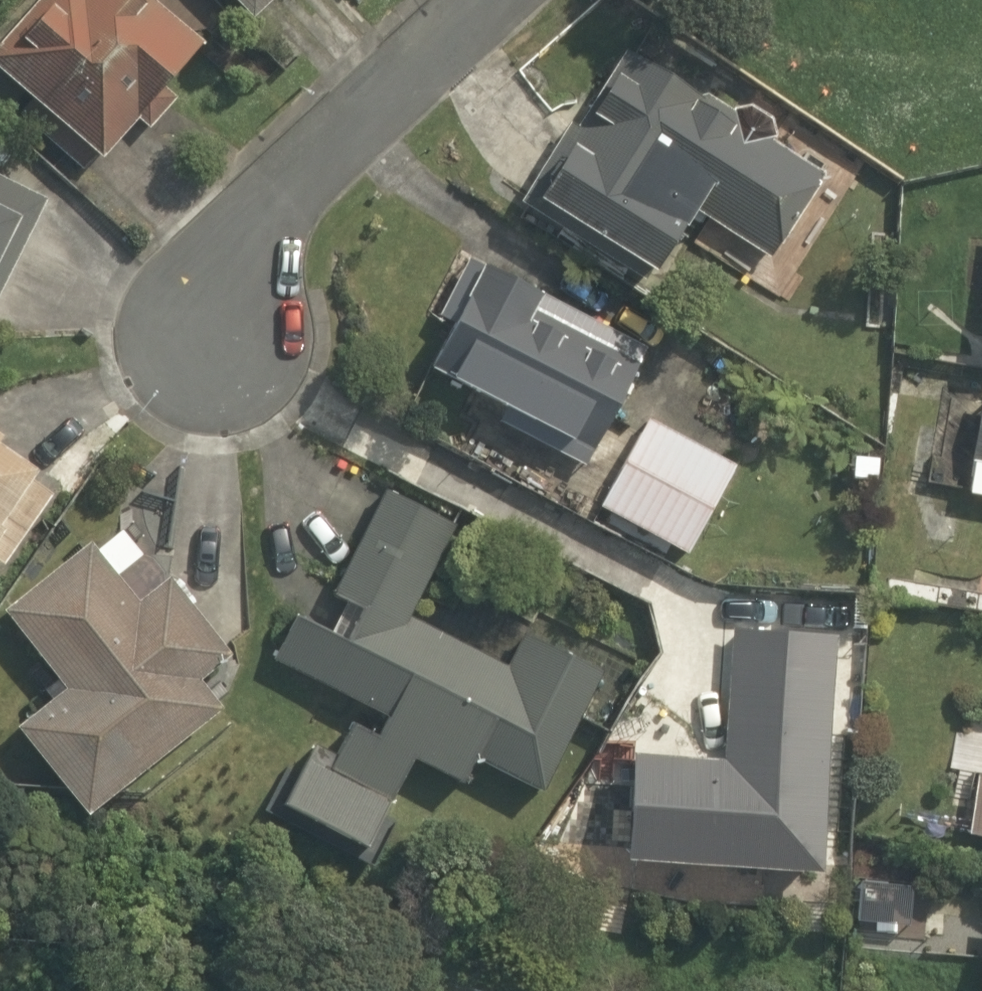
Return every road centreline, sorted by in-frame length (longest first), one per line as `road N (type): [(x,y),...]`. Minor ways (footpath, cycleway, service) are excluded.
road 1 (residential): [(496,0),(276,211),(207,349)]

